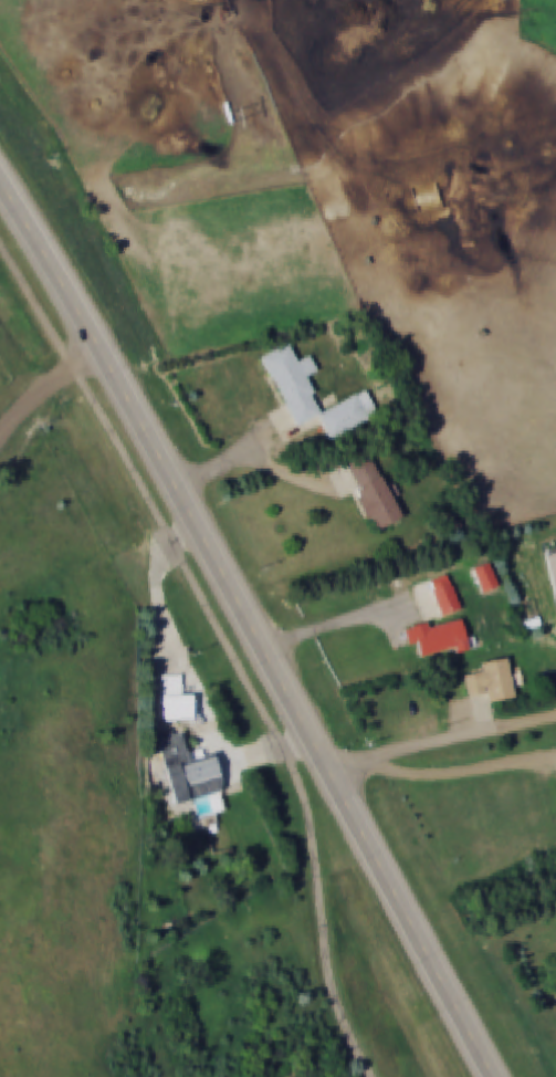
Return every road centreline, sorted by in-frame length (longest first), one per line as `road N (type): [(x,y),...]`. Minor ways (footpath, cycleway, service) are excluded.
road 1 (primary): [(0,187),(326,774)]
road 2 (primary): [(326,774),(490,1076)]
road 3 (residential): [(326,774),(555,719)]
road 4 (residential): [(99,357),(21,400),(0,425)]

